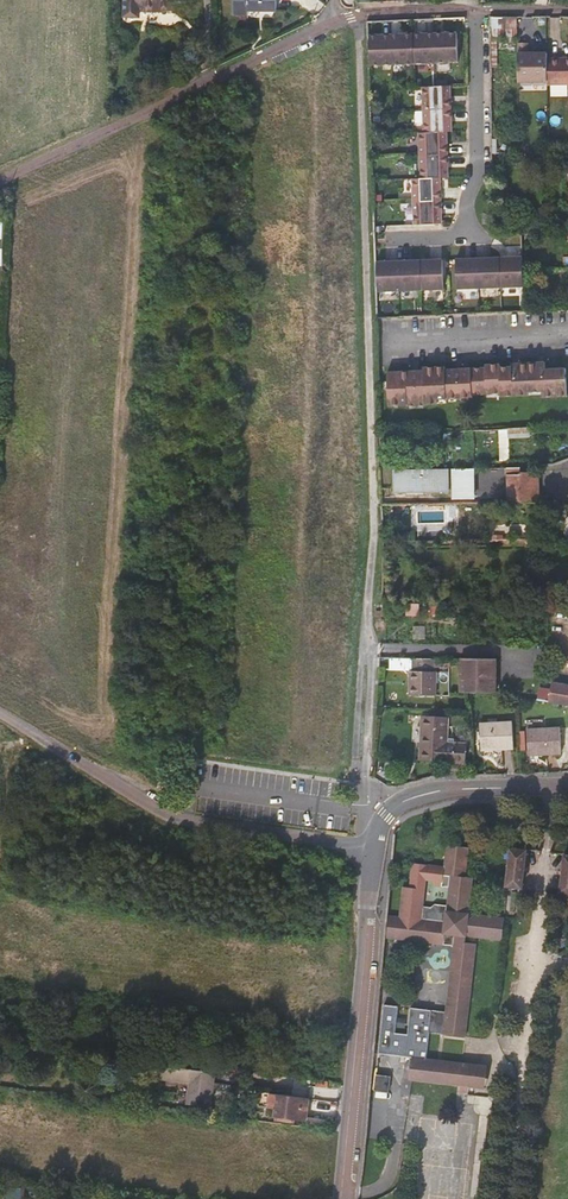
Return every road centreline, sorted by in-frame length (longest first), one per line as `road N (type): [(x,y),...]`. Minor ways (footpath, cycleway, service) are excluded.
road 1 (unclassified): [(372,855),(169,824),(0,716)]
road 2 (unclassified): [(0,180),(331,24)]
road 3 (residential): [(475,12),(476,179),(467,237),(397,241)]
road 4 (tertiary): [(371,909),(344,1198)]
road 5 (residential): [(567,784),(420,792),(387,813),(372,855)]

